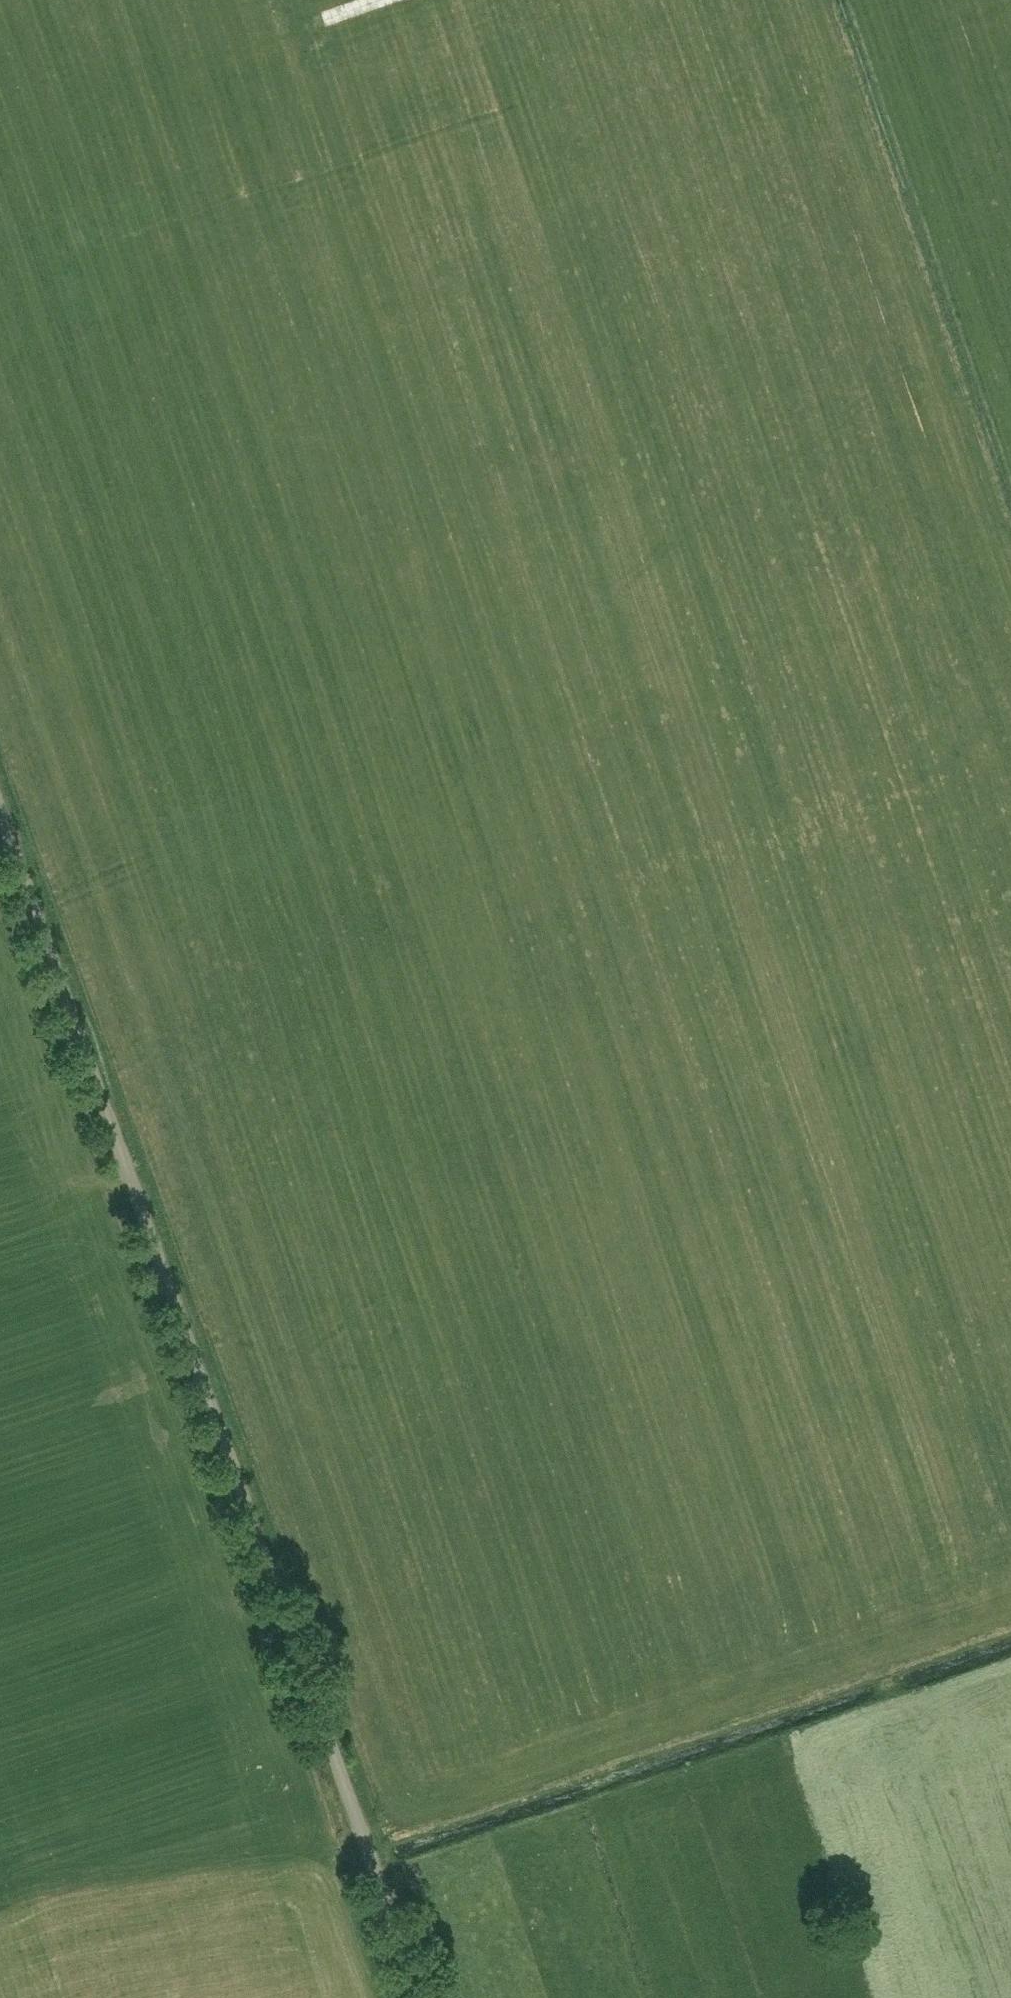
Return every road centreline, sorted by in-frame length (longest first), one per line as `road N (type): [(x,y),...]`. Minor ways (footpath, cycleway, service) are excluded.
road 1 (unclassified): [(408,1997),(0,828)]

